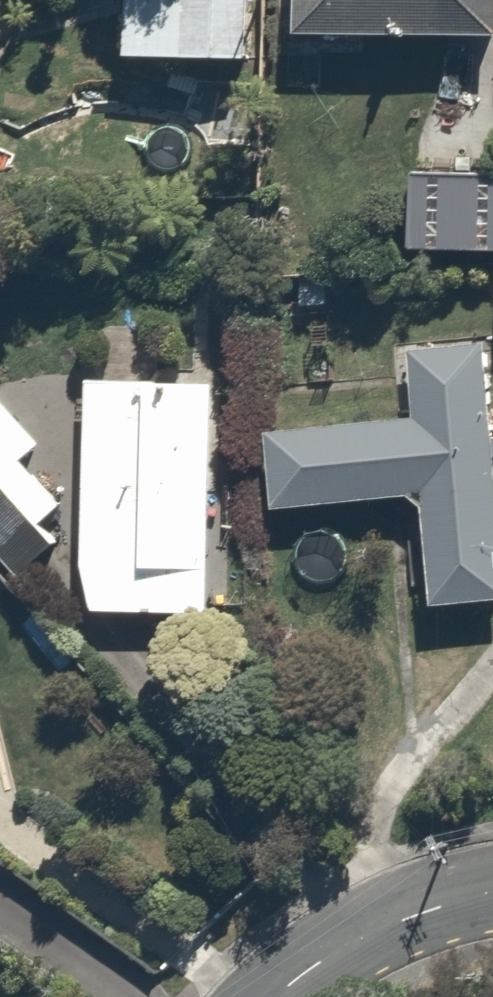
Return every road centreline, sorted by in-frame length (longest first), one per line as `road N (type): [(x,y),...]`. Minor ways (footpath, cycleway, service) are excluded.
road 1 (residential): [(287,996),(408,928),(492,908)]
road 2 (residential): [(124,996),(0,907)]

